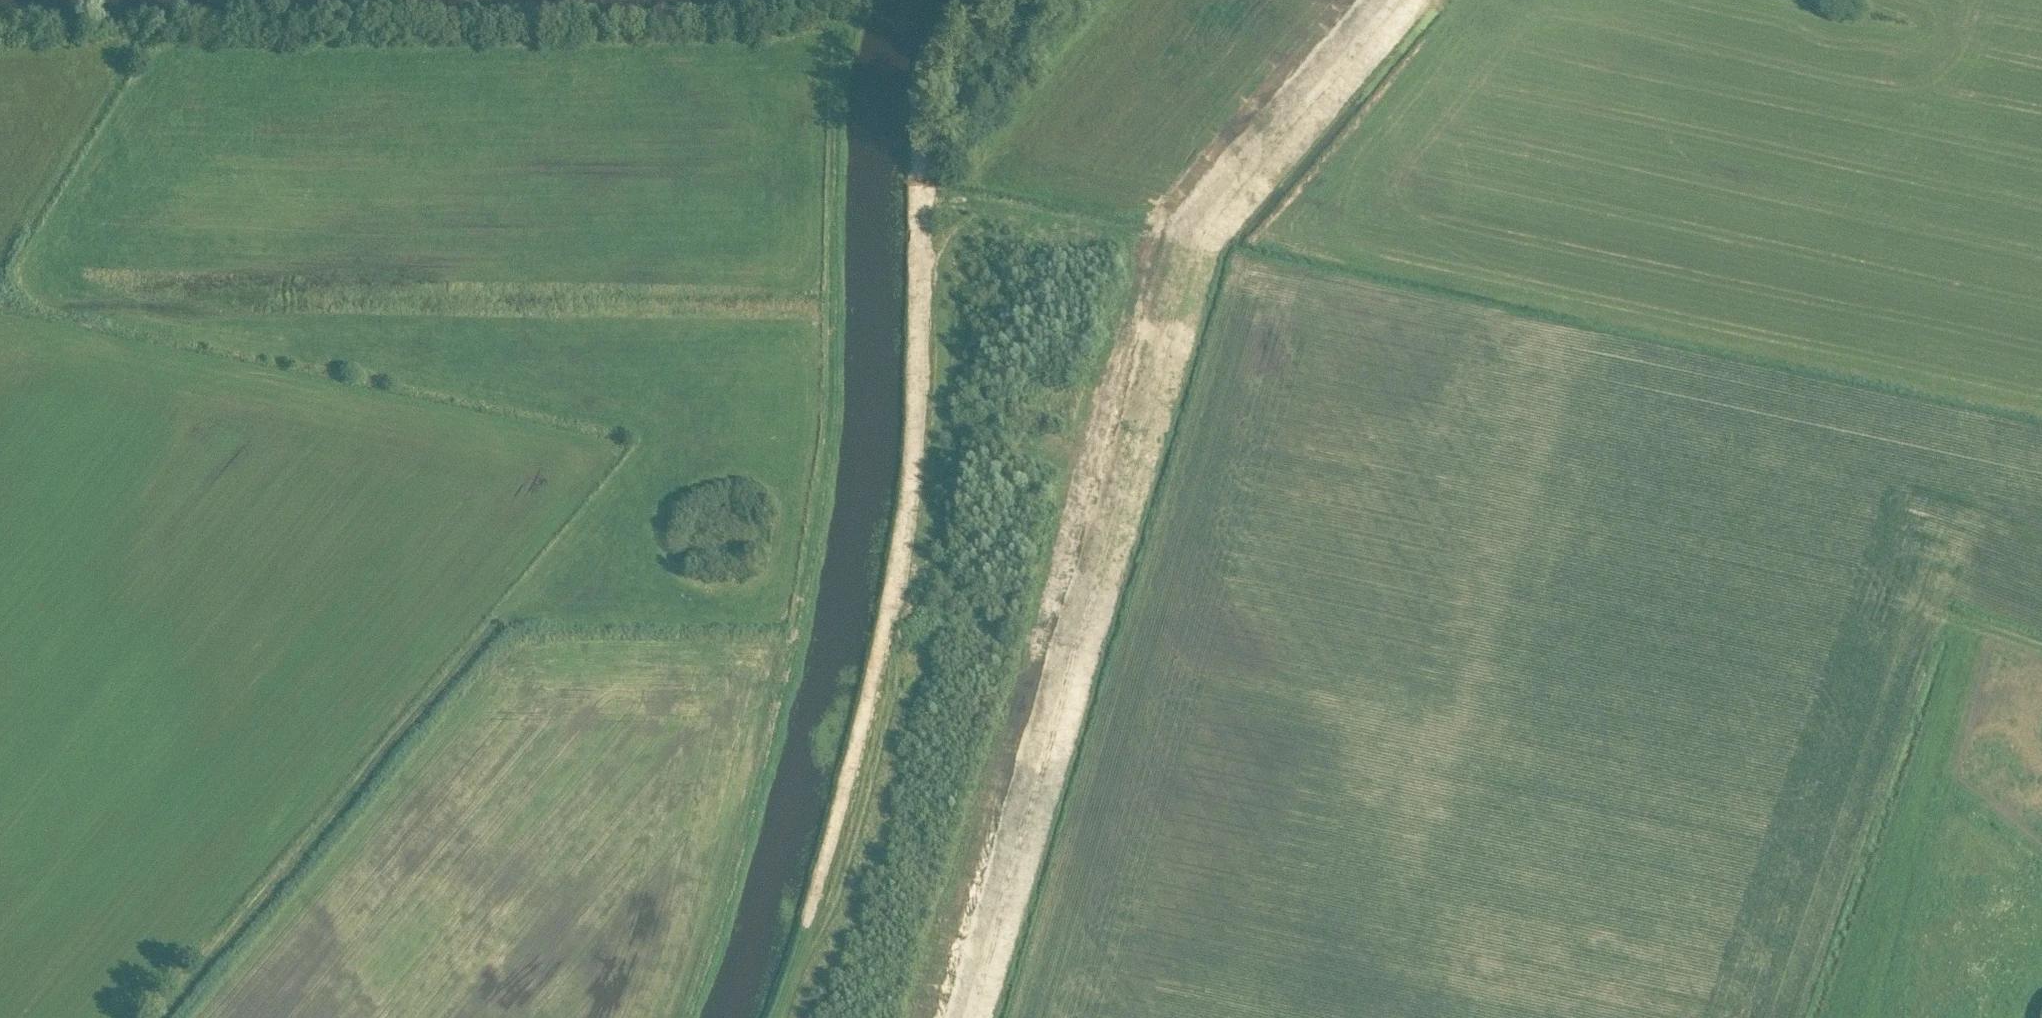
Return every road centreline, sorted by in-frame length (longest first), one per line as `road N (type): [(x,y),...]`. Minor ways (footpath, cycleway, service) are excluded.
road 1 (track): [(974,1017),(1197,266),(1229,208),(1407,0)]

